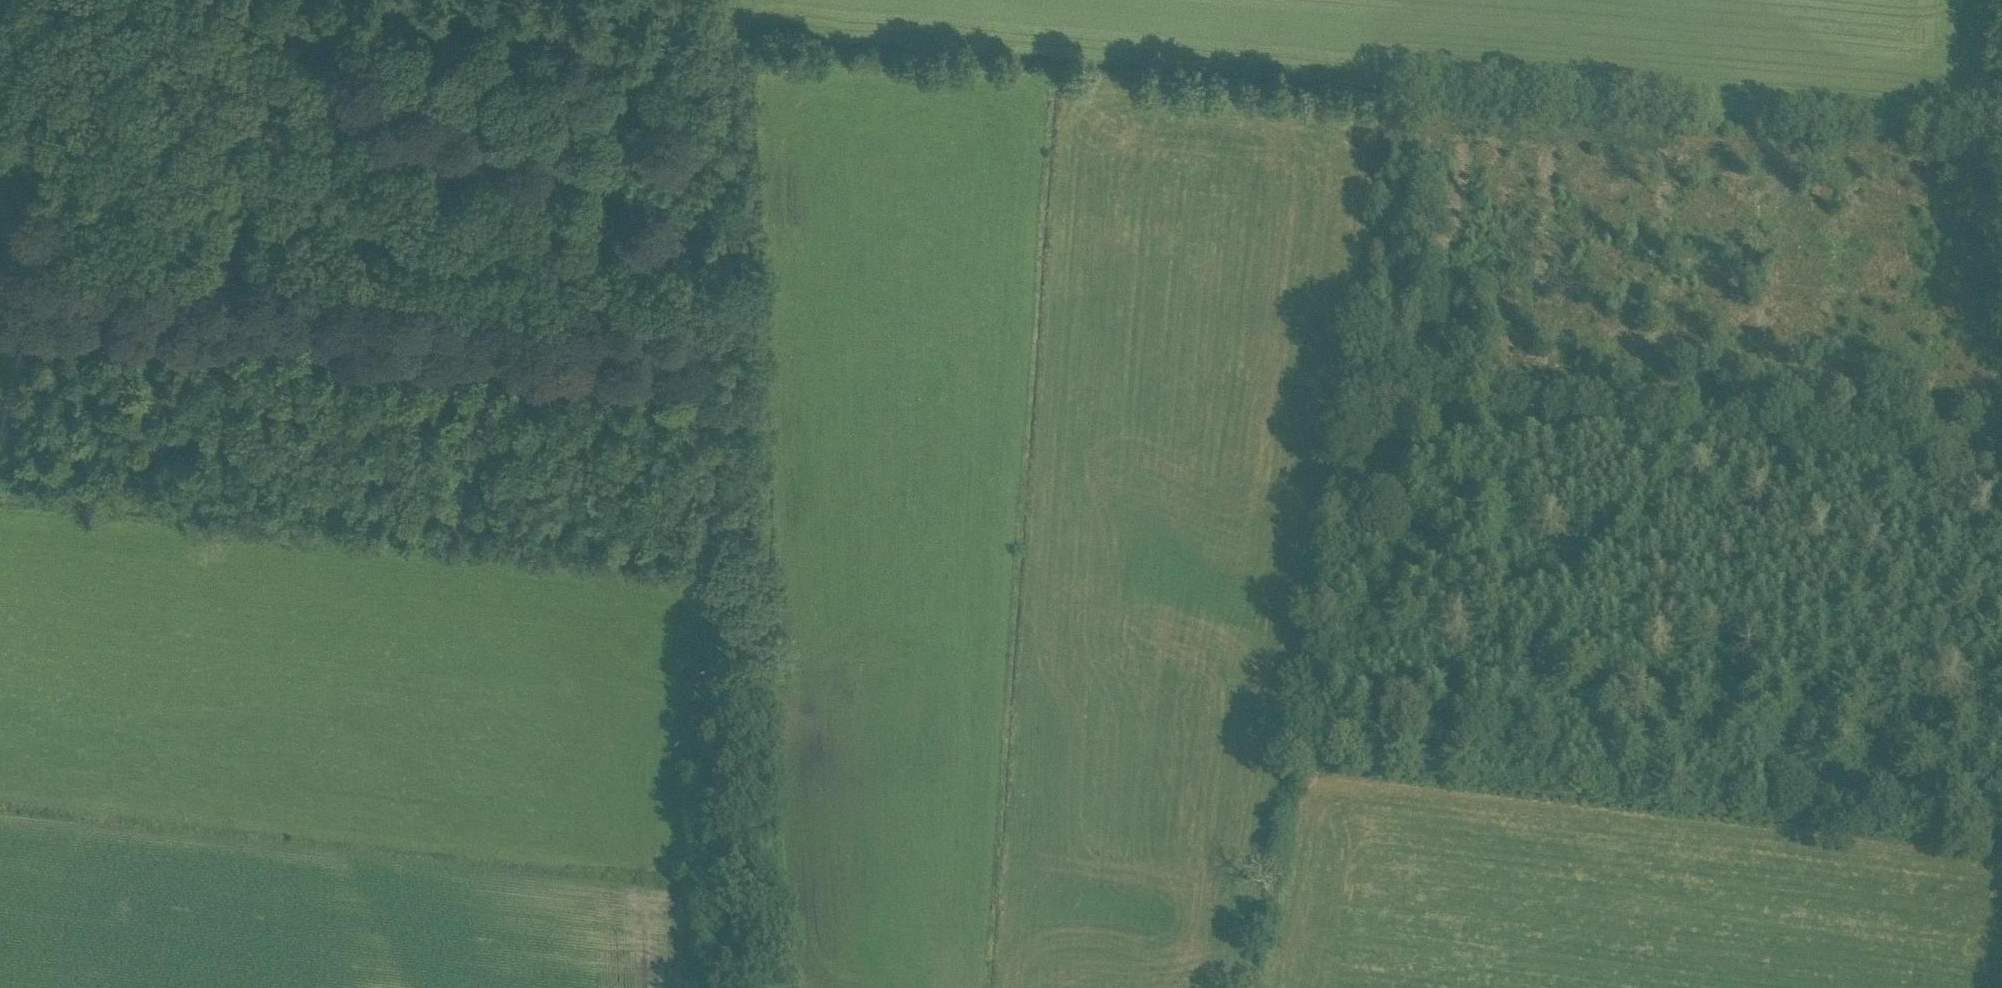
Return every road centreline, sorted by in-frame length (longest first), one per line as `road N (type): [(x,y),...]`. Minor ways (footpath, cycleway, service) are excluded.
road 1 (track): [(0,444),(19,361),(57,301),(81,288),(664,336),(686,325),(690,283),(673,21),(683,0)]

